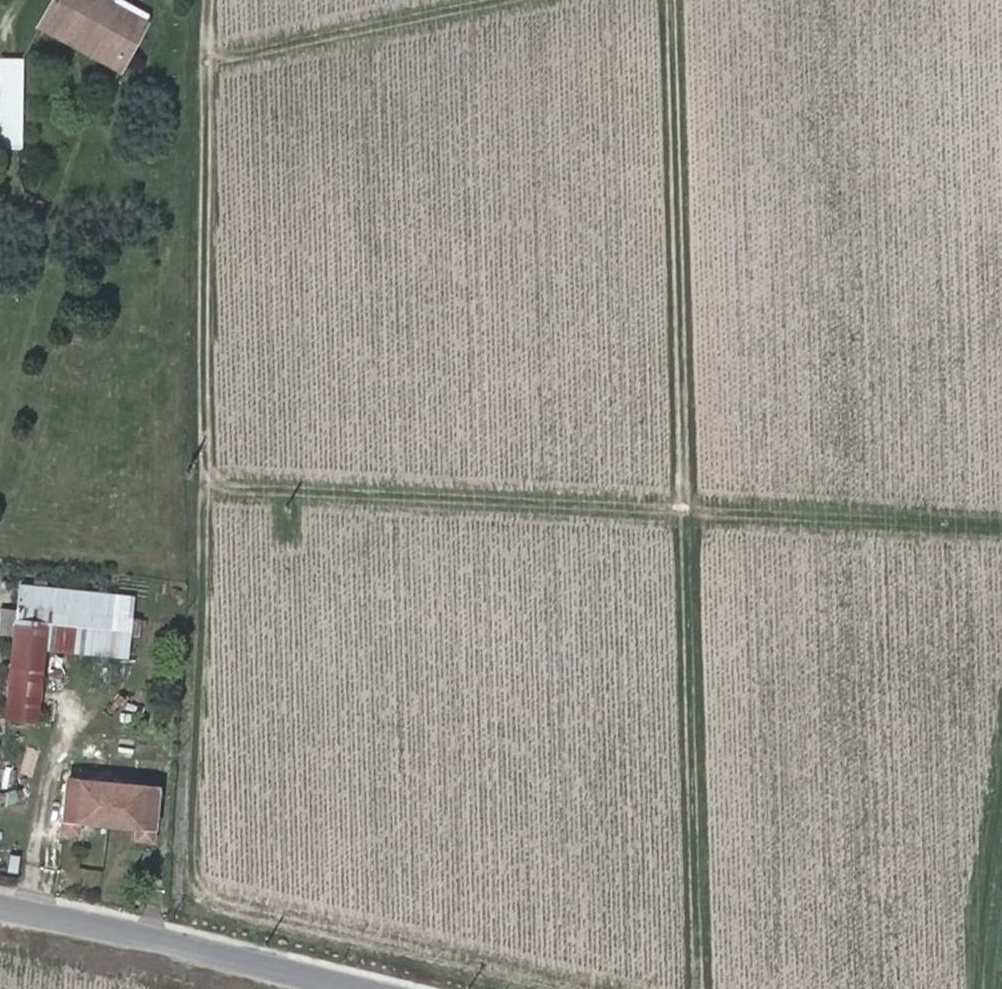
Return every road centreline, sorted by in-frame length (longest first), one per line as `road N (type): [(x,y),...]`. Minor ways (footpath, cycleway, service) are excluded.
road 1 (unclassified): [(369,988),(0,900)]

